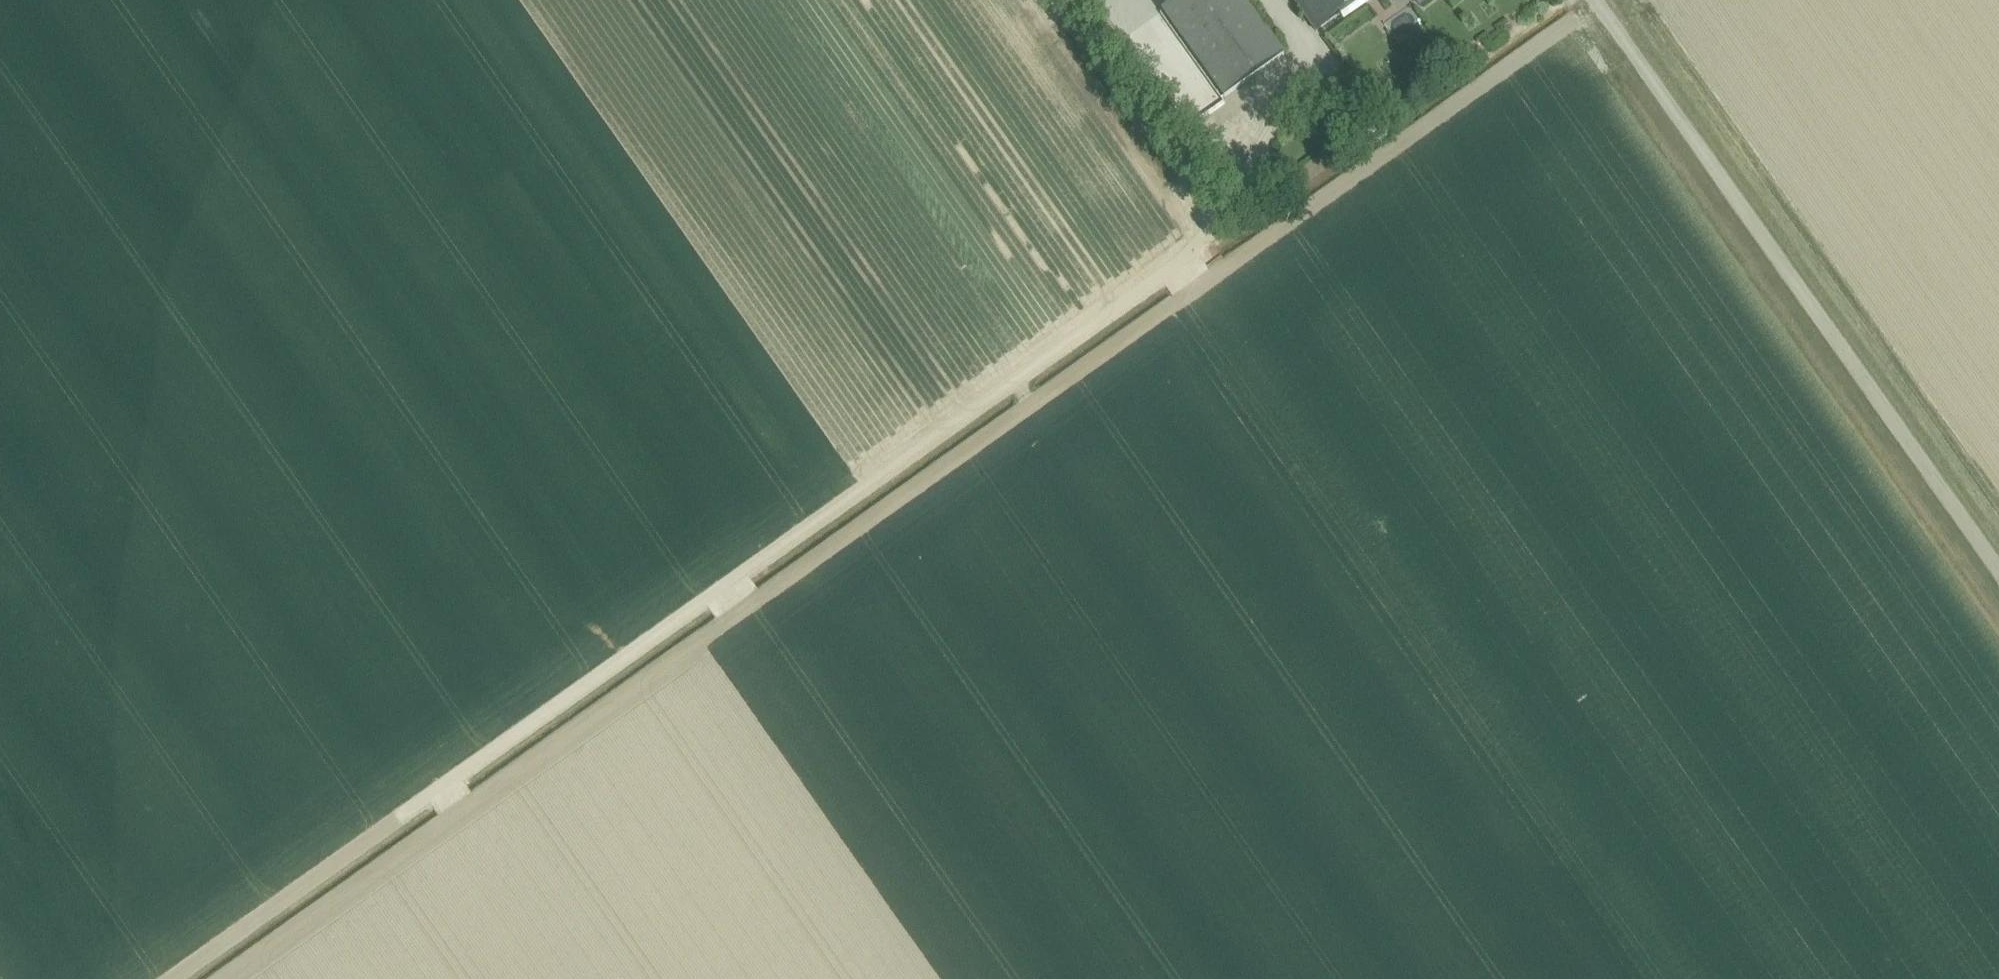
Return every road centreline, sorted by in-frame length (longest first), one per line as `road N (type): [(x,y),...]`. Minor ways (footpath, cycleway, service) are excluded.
road 1 (unclassified): [(1998,571),(1596,0)]

